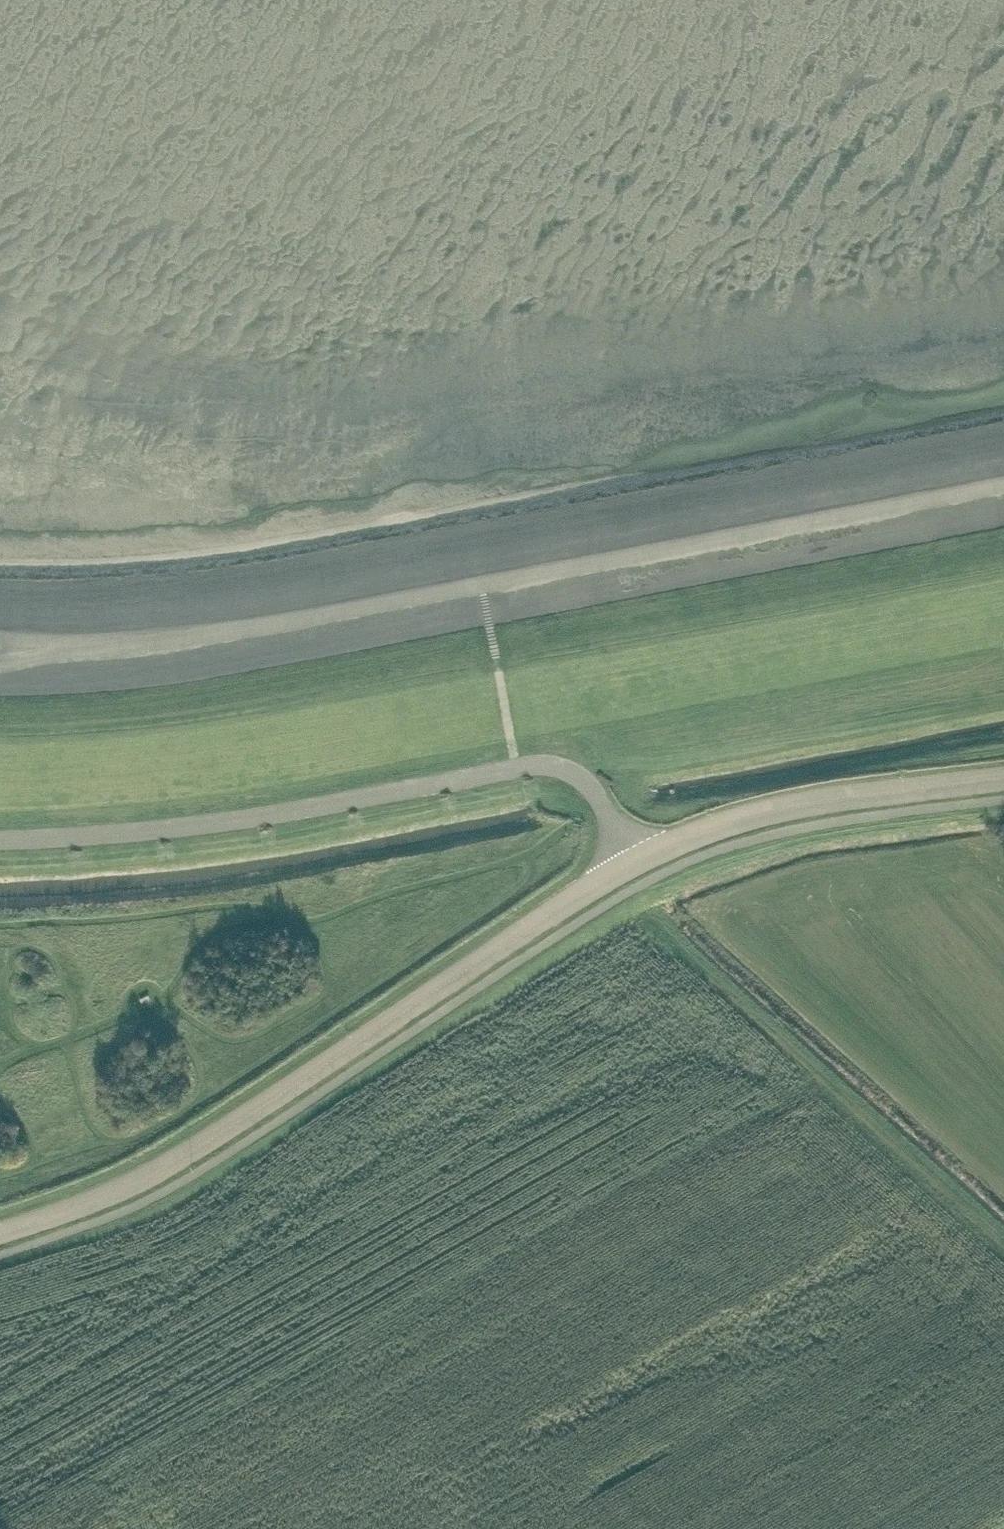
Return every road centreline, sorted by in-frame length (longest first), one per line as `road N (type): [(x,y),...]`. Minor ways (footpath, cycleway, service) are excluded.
road 1 (tertiary): [(0,1232),(164,1167),(638,859)]
road 2 (unclassified): [(0,840),(247,818),(552,764),(589,784),(638,859)]
road 3 (tertiary): [(638,859),(774,807),(1003,778)]

